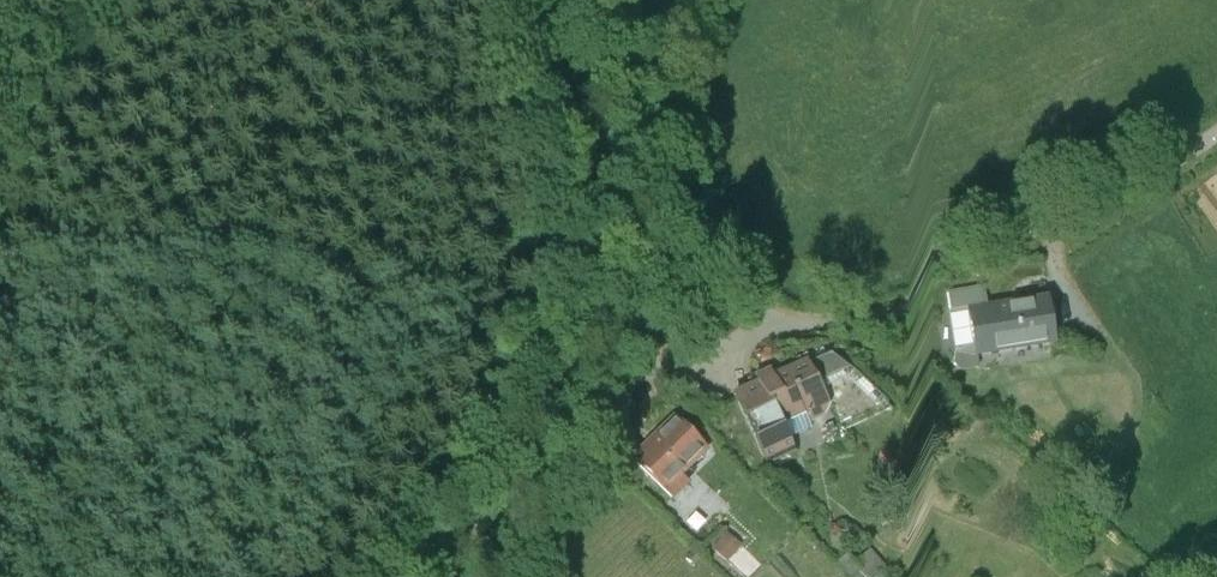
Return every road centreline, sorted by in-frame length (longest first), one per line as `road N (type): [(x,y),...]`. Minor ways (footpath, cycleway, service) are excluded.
road 1 (unclassified): [(1216,135),(1049,225),(742,298),(694,321),(612,393)]
road 2 (track): [(431,576),(596,267),(601,212),(544,0)]
road 3 (track): [(656,0),(682,105),(705,158),(794,280)]
road 4 (track): [(612,393),(559,438),(515,497),(451,539)]
road 5 (track): [(0,160),(86,0)]

